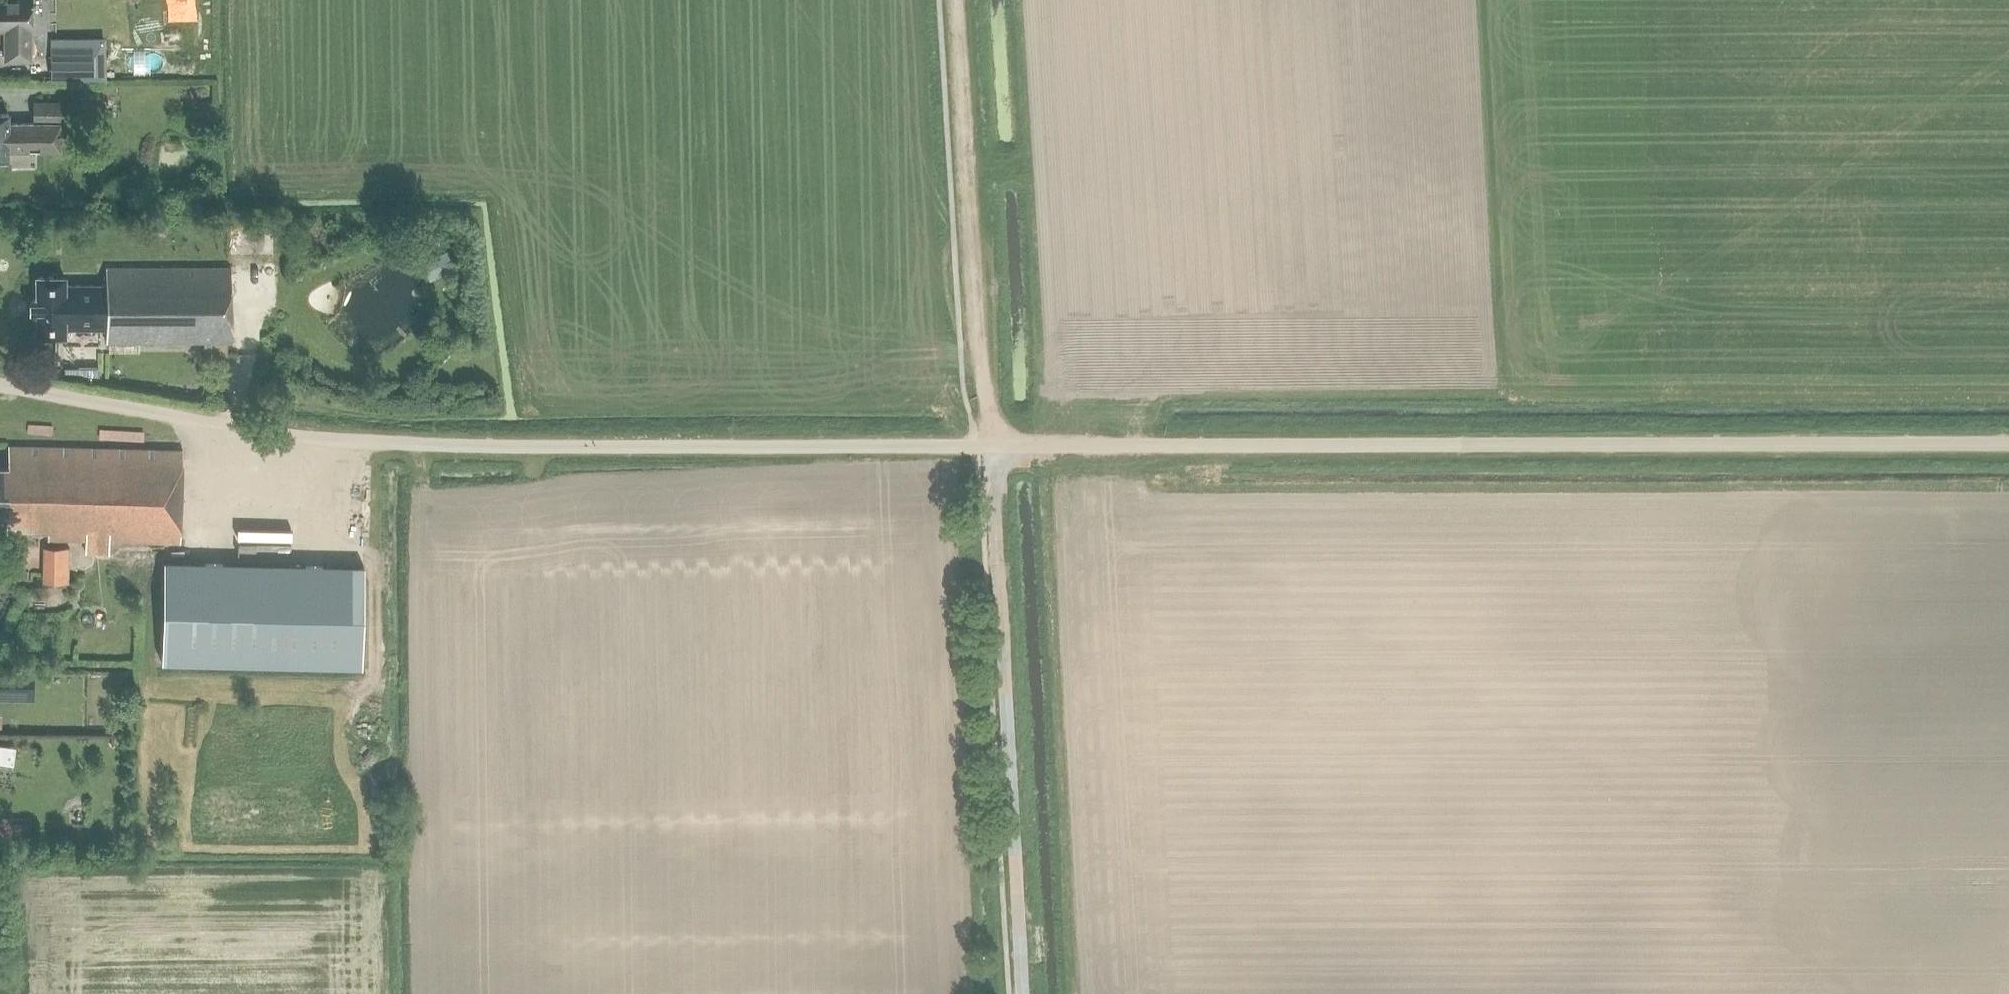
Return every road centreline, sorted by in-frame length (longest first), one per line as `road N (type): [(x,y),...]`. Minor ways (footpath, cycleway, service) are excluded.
road 1 (unclassified): [(2008,448),(427,448),(317,439),(0,384)]

